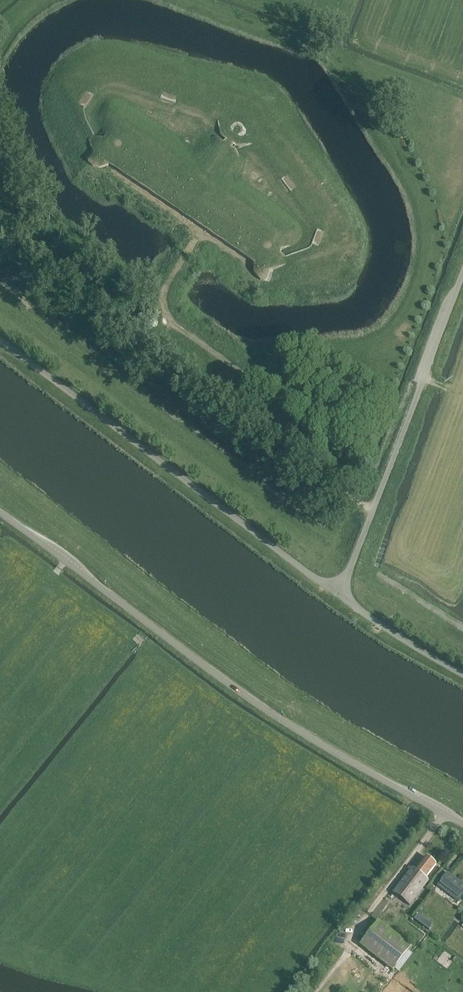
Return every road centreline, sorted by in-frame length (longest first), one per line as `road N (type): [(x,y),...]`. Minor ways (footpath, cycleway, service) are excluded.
road 1 (tertiary): [(462,823),(270,712),(0,512)]
road 2 (unclassified): [(339,596),(0,339)]
road 3 (unclassified): [(339,596),(462,274)]
road 4 (unclassified): [(462,673),(339,596)]

